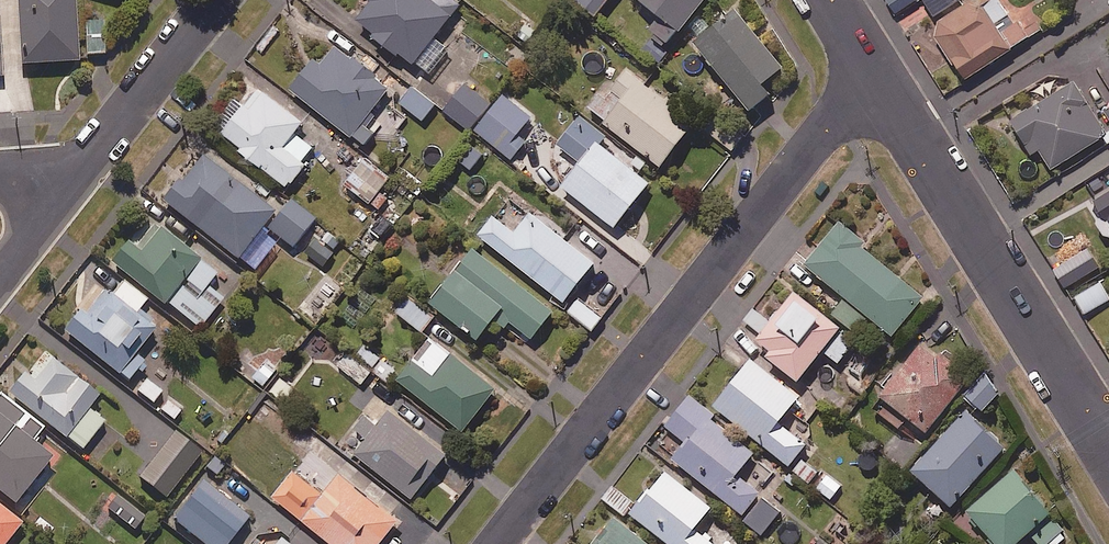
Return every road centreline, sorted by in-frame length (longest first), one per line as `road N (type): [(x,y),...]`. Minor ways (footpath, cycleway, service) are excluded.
road 1 (residential): [(871,68),(496,543)]
road 2 (residential): [(1103,445),(871,68)]
road 3 (residential): [(83,168),(215,0)]
road 4 (residential): [(0,273),(83,168)]

